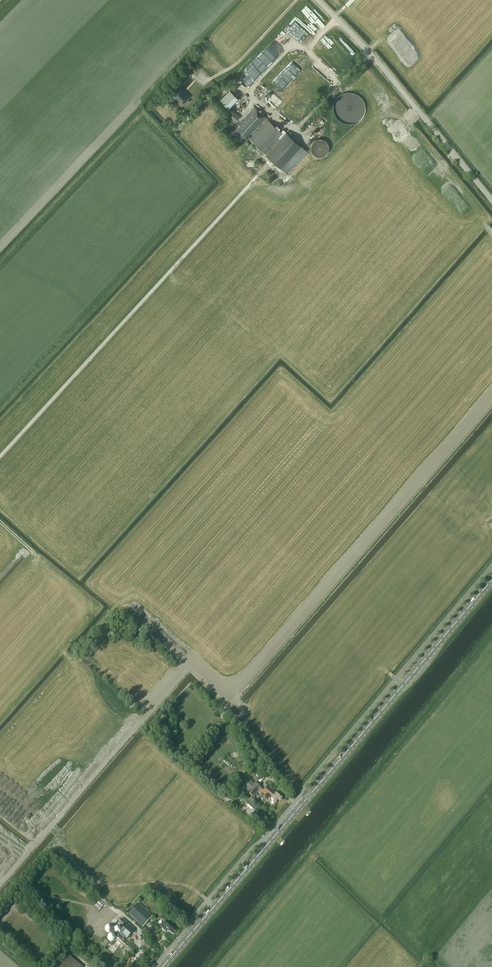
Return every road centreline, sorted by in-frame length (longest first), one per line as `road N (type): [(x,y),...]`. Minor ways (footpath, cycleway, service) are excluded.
road 1 (primary): [(164,966),(491,579)]
road 2 (tertiary): [(491,201),(318,0)]

